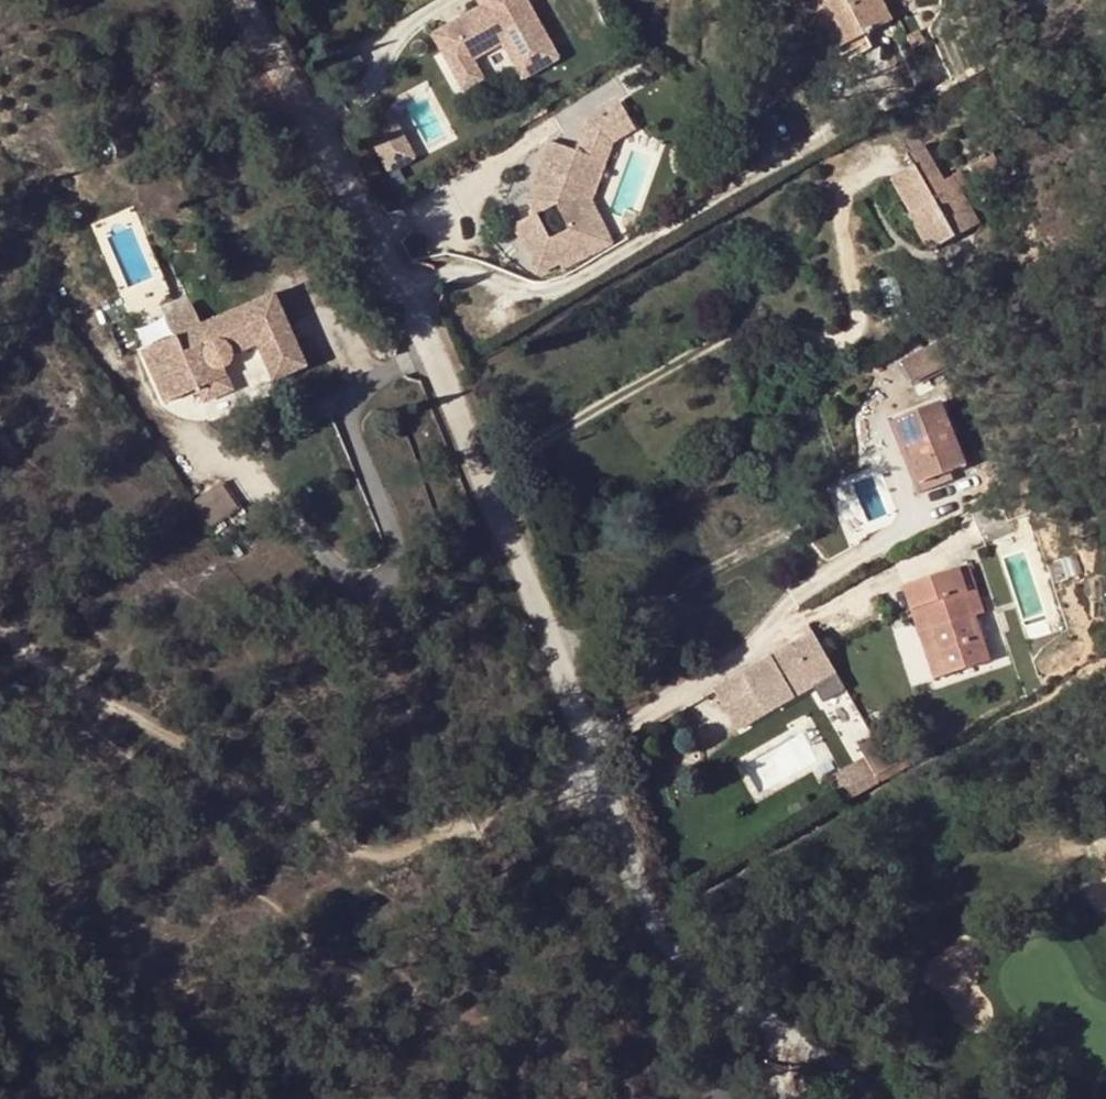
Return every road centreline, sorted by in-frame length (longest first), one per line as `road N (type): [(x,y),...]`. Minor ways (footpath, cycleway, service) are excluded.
road 1 (unclassified): [(882,1098),(687,974),(647,914),(419,320),(229,0)]
road 2 (track): [(0,624),(380,859),(600,789)]

